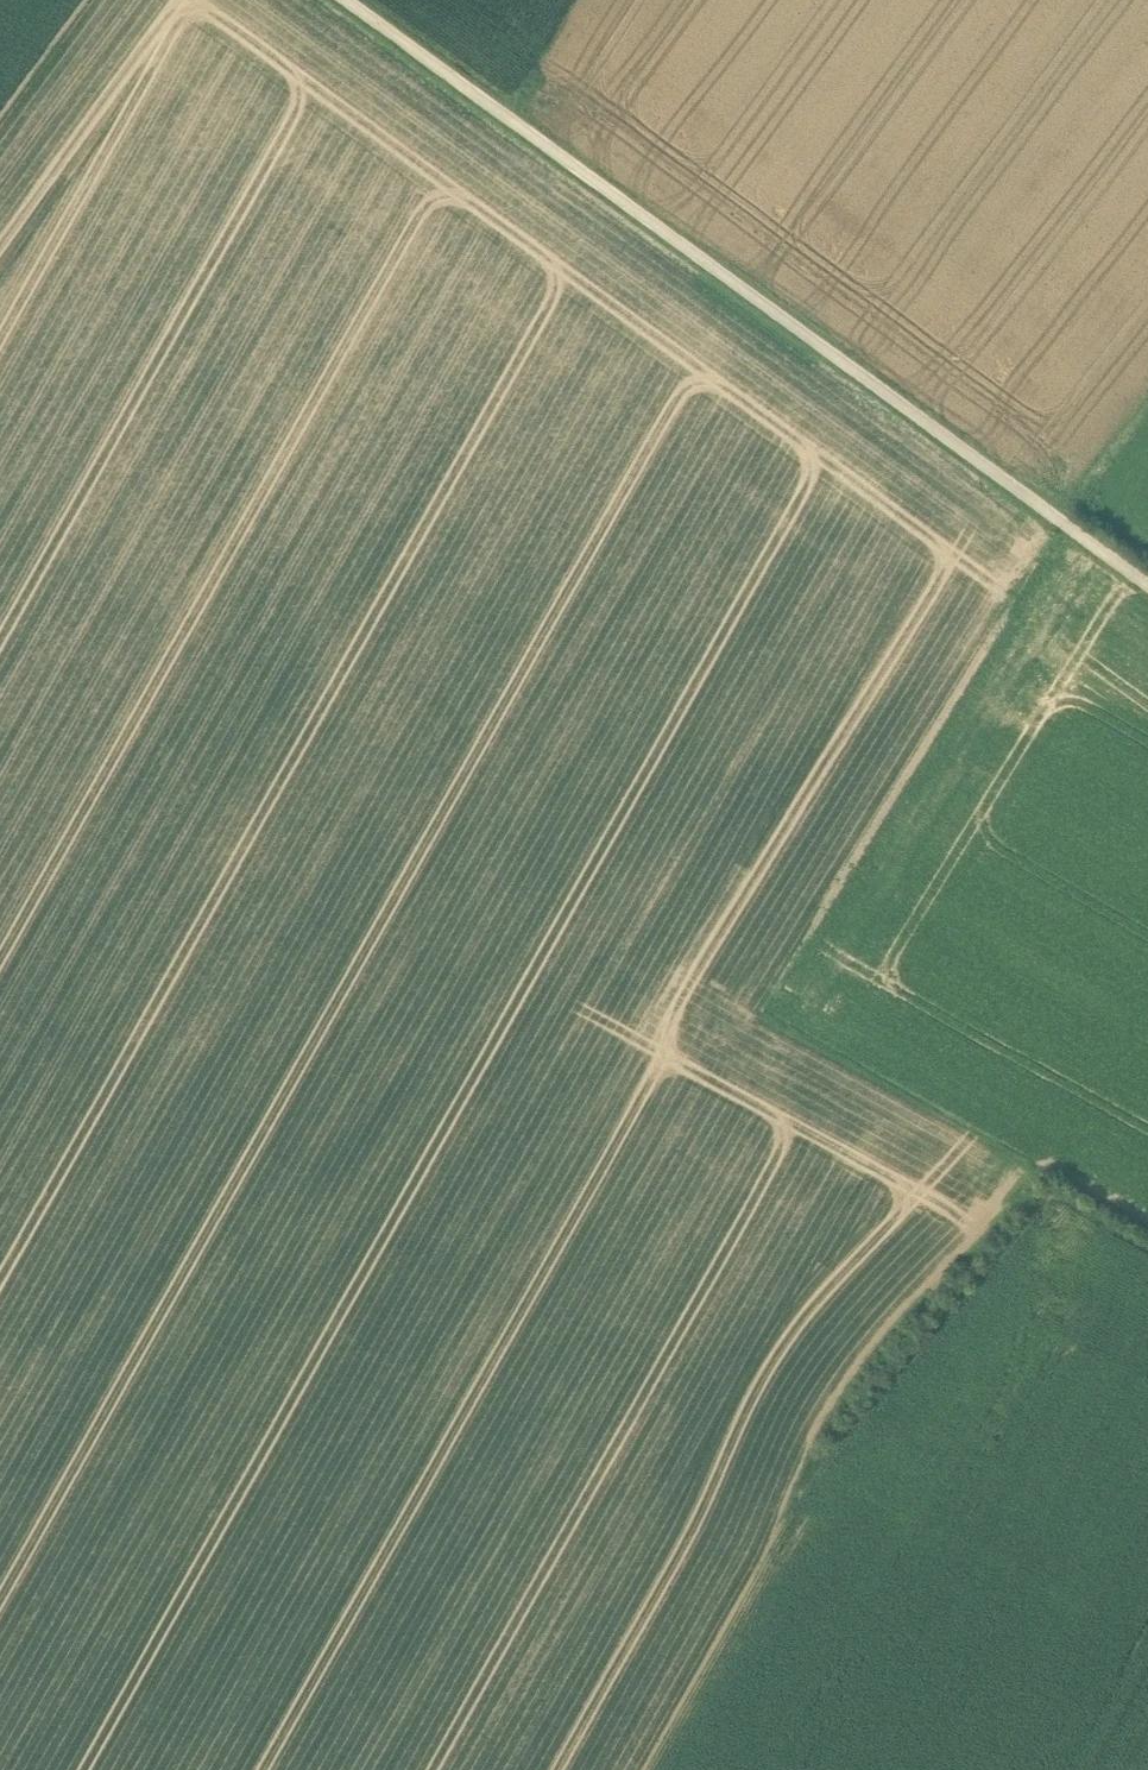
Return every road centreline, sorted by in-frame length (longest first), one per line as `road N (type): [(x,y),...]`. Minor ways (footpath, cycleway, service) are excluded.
road 1 (unclassified): [(346,0),(1147,585)]

